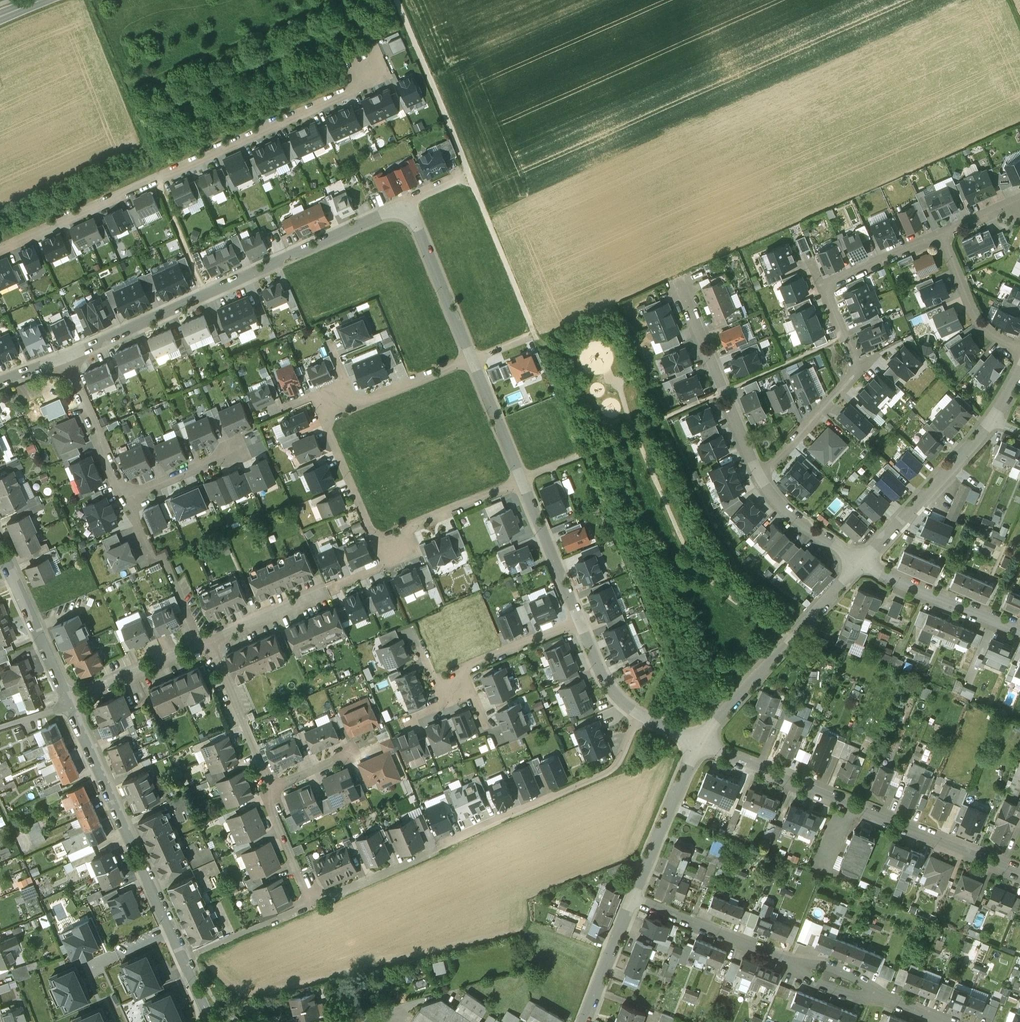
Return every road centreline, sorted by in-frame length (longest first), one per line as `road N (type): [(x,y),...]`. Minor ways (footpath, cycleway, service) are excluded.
road 1 (residential): [(470,360),(324,420),(377,542),(520,480)]
road 2 (residential): [(0,249),(373,83),(360,51)]
road 3 (residential): [(639,715),(613,769),(598,778),(311,905)]
road 4 (residential): [(64,356),(407,202)]
road 5 (residential): [(757,473),(861,372),(825,284),(942,233)]
road 6 (track): [(534,332),(396,0)]
road 7 (residential): [(1019,870),(694,739)]
road 8 (residential): [(209,1021),(71,700)]
road 9 (residential): [(694,739),(863,559)]
road 10 (residential): [(757,473),(681,284)]
road 11 (track): [(85,2),(160,177)]
road 12 (residential): [(863,559),(993,421)]
road 13 (residential): [(1019,634),(863,559)]
road 14 (residential): [(631,898),(694,739)]
road 15 (residential): [(407,202),(470,360)]
road 16 (residential): [(71,700),(0,546)]
road 17 (residential): [(786,959),(631,898)]
road 18 (residential): [(206,644),(272,790)]
road 19 (residential): [(64,356),(124,499)]
road 20 (residential): [(520,480),(579,623)]
road 21 (residential): [(71,700),(206,644)]
road 22 (residential): [(942,233),(973,314),(1019,350)]
road 23 (residential): [(863,559),(780,506),(757,473)]
road 24 (residential): [(206,644),(328,590)]
road 25 (residential): [(584,1021),(631,898)]
road 26 (residential): [(470,360),(520,480)]
road 27 (residential): [(272,790),(265,796),(311,905)]
road 28 (residential): [(579,623),(463,668)]
road 29 (track): [(581,453),(536,339)]

